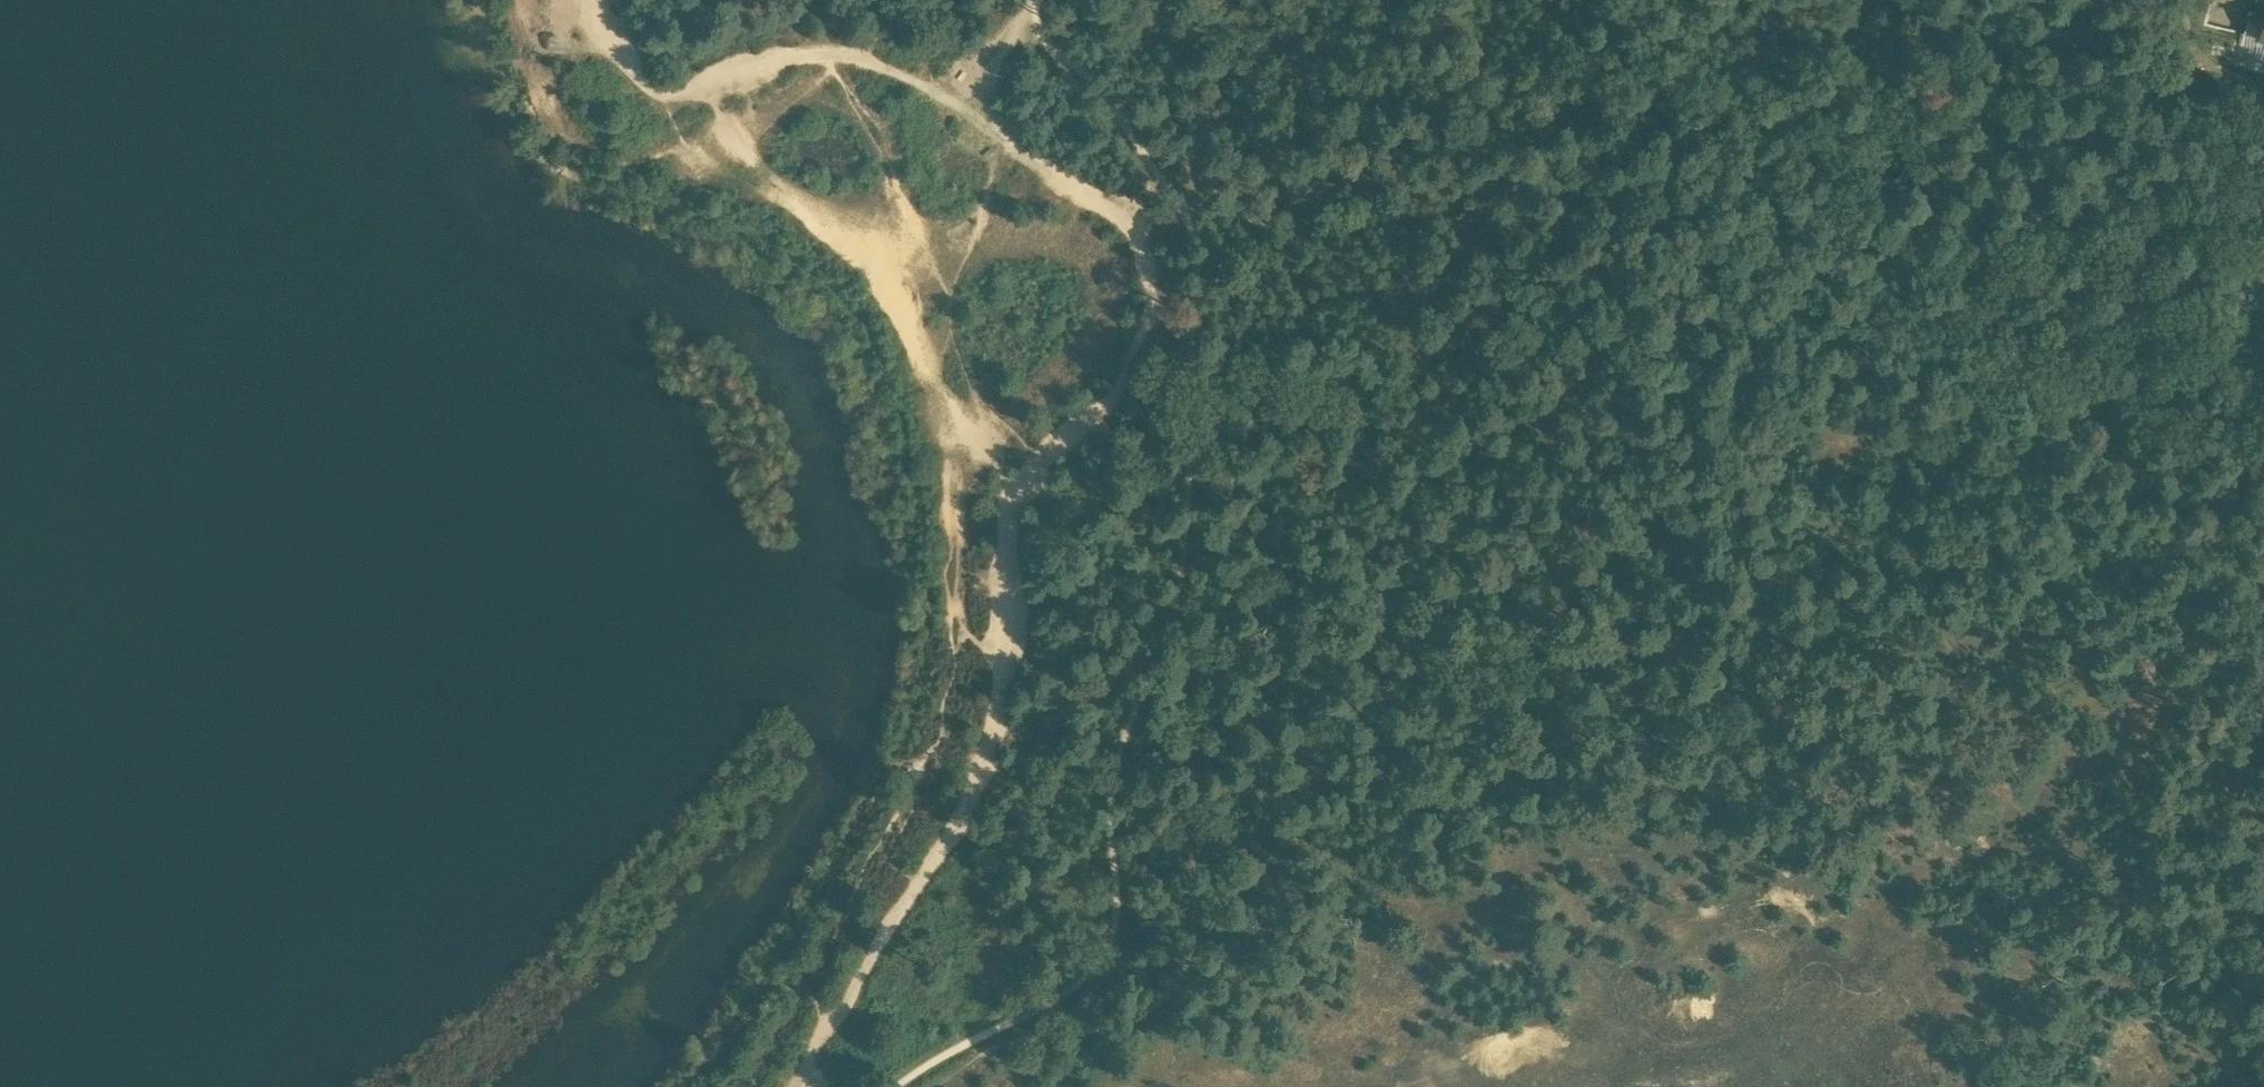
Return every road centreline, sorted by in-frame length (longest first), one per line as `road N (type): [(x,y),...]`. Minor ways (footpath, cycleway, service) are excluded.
road 1 (track): [(1823,0),(1957,74),(2144,100),(2183,141),(2230,238)]

